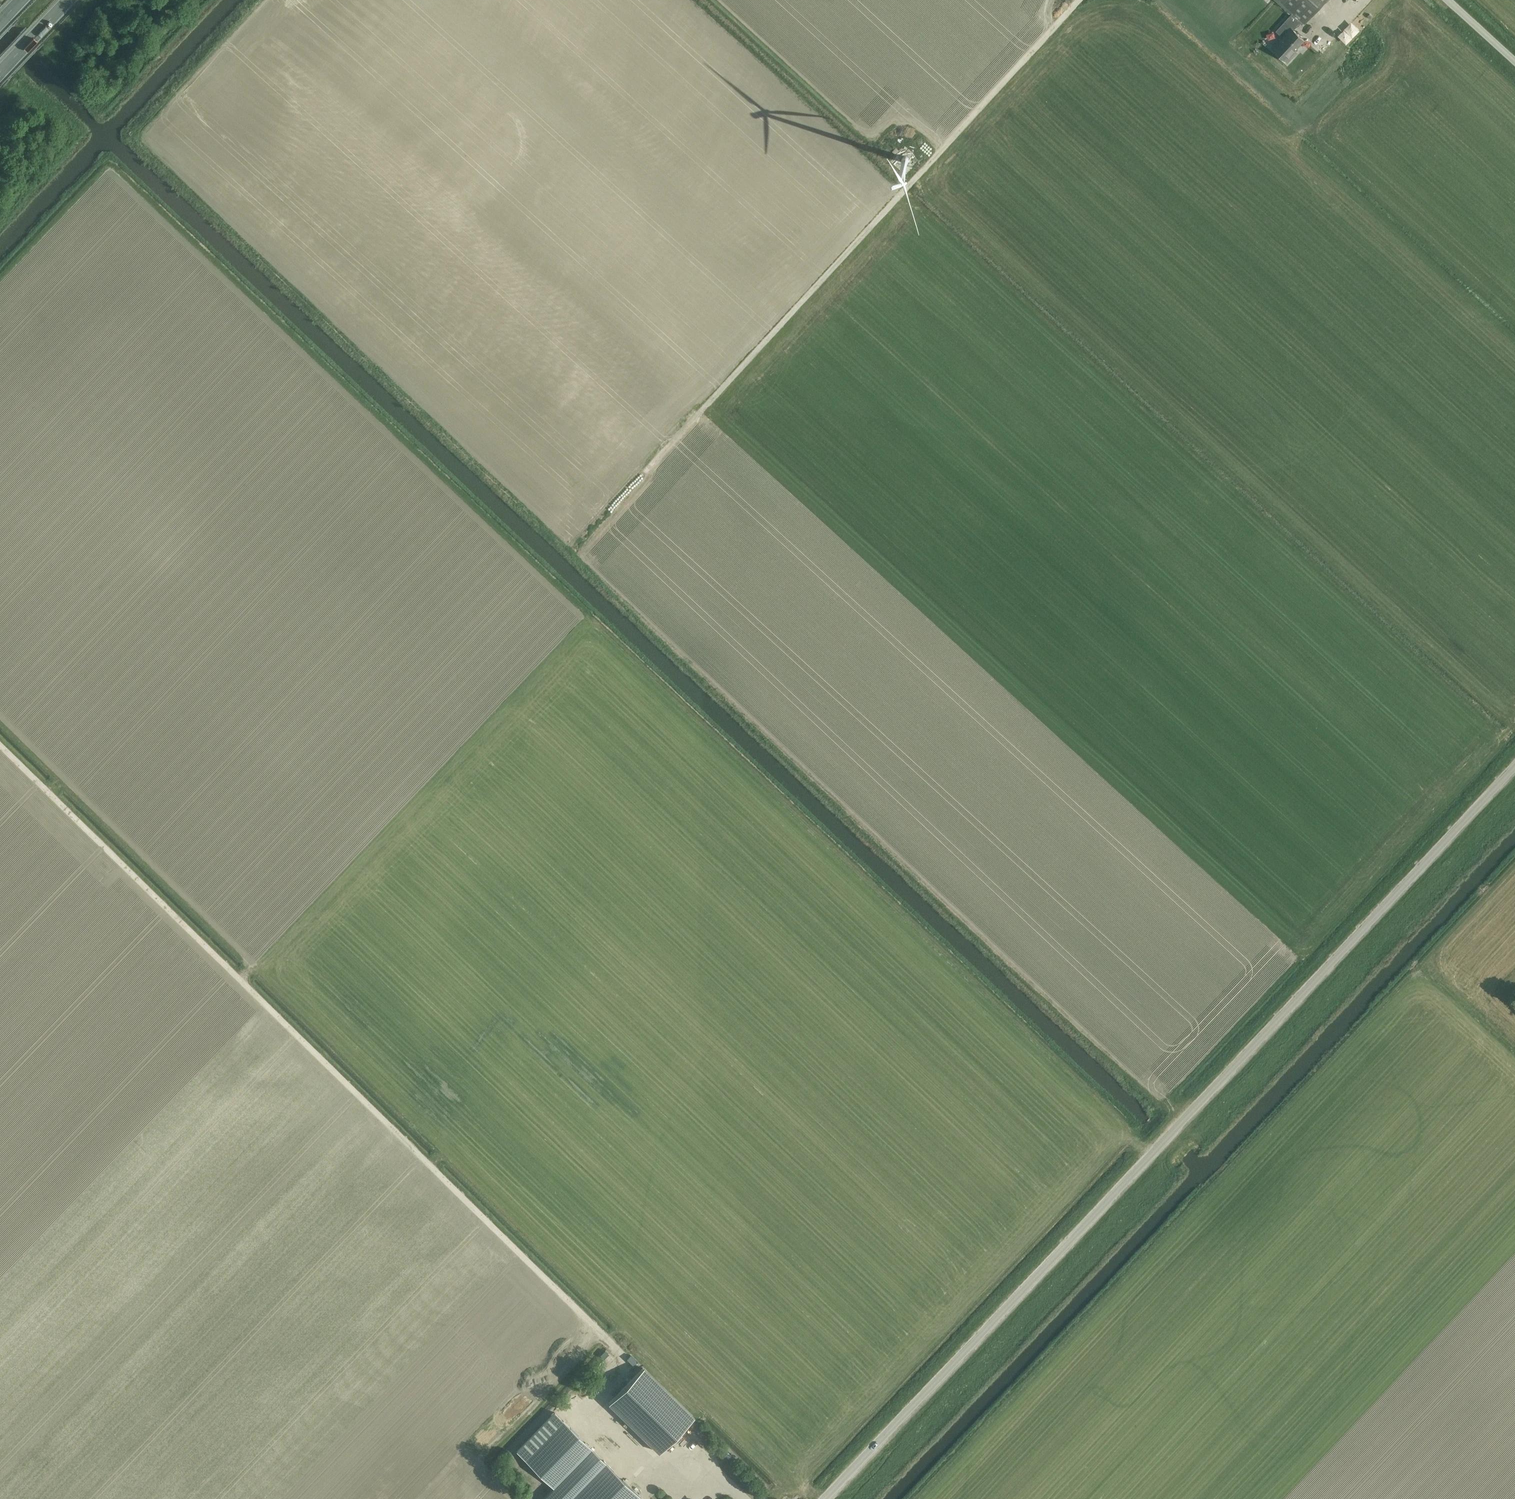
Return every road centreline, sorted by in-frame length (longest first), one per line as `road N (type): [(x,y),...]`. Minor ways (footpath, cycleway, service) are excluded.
road 1 (unclassified): [(826,1498),(1514,773)]
road 2 (track): [(621,1351),(0,745)]
road 3 (track): [(653,468),(1082,0)]

